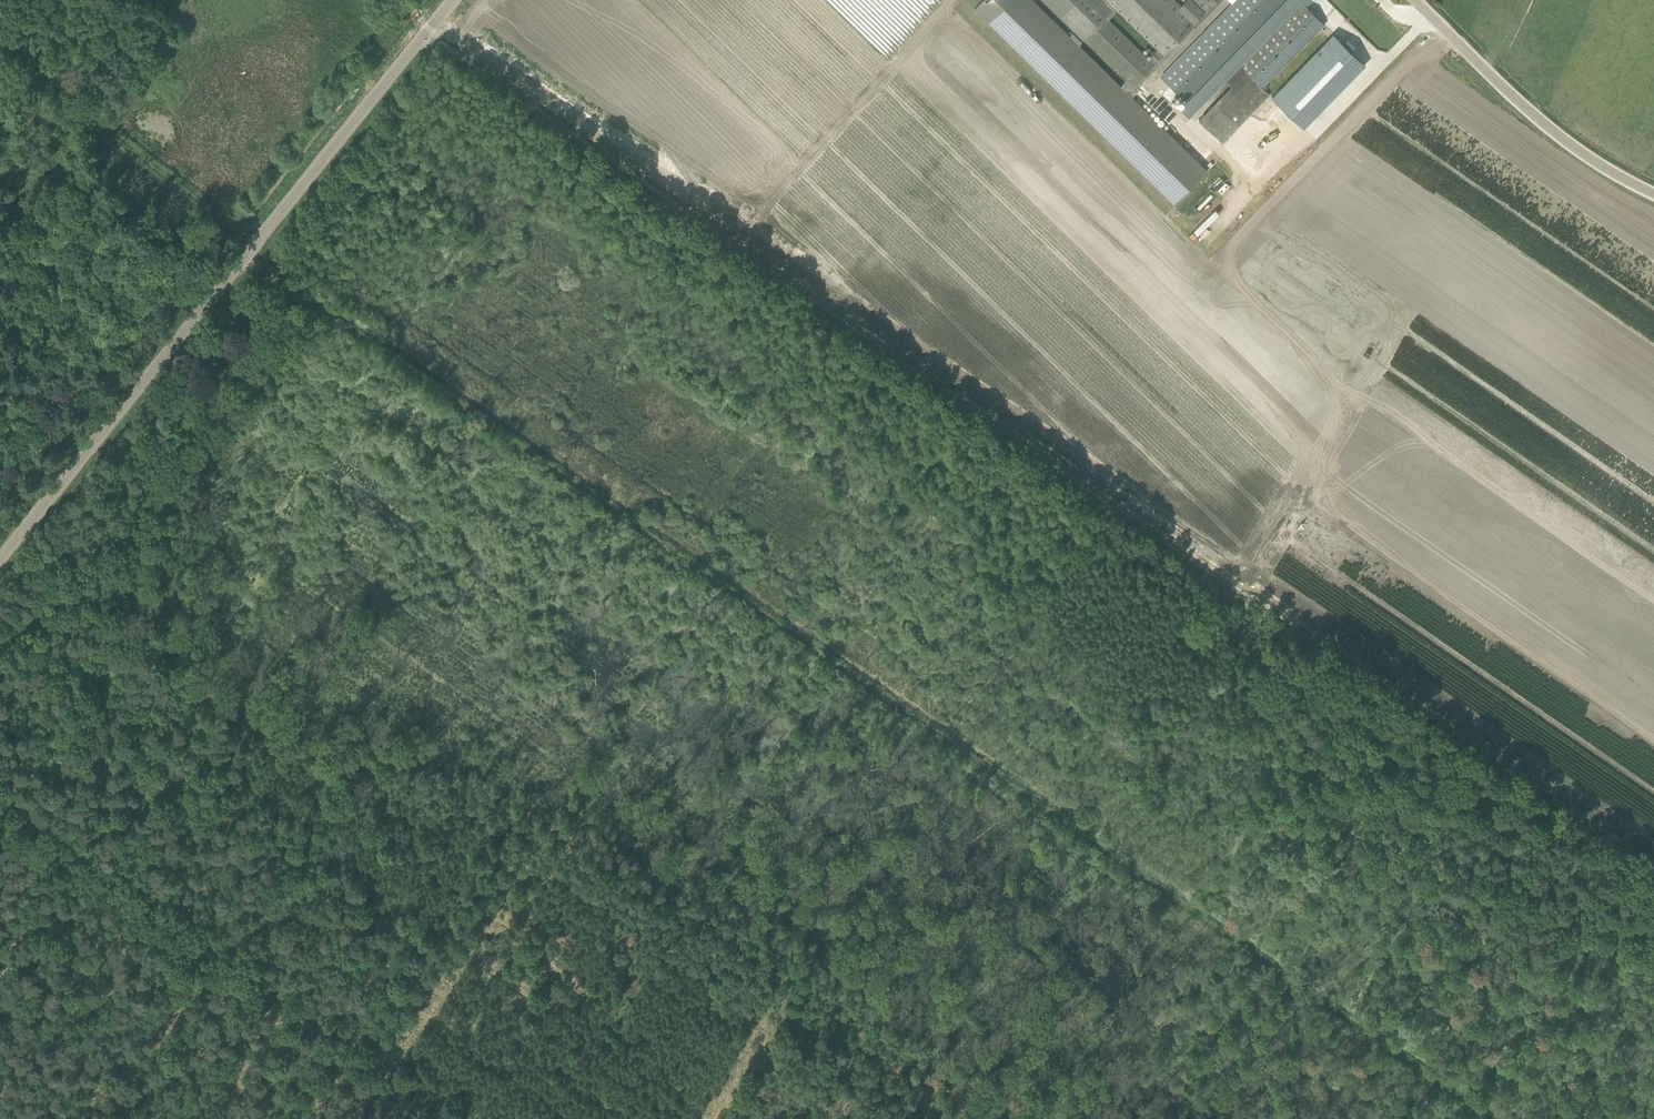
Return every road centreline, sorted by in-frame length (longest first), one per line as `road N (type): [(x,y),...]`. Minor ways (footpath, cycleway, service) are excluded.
road 1 (tertiary): [(0,568),(455,0)]
road 2 (track): [(0,798),(473,1118)]
road 3 (tertiary): [(1653,191),(1578,151),(1416,0)]
road 4 (track): [(79,117),(263,243)]

